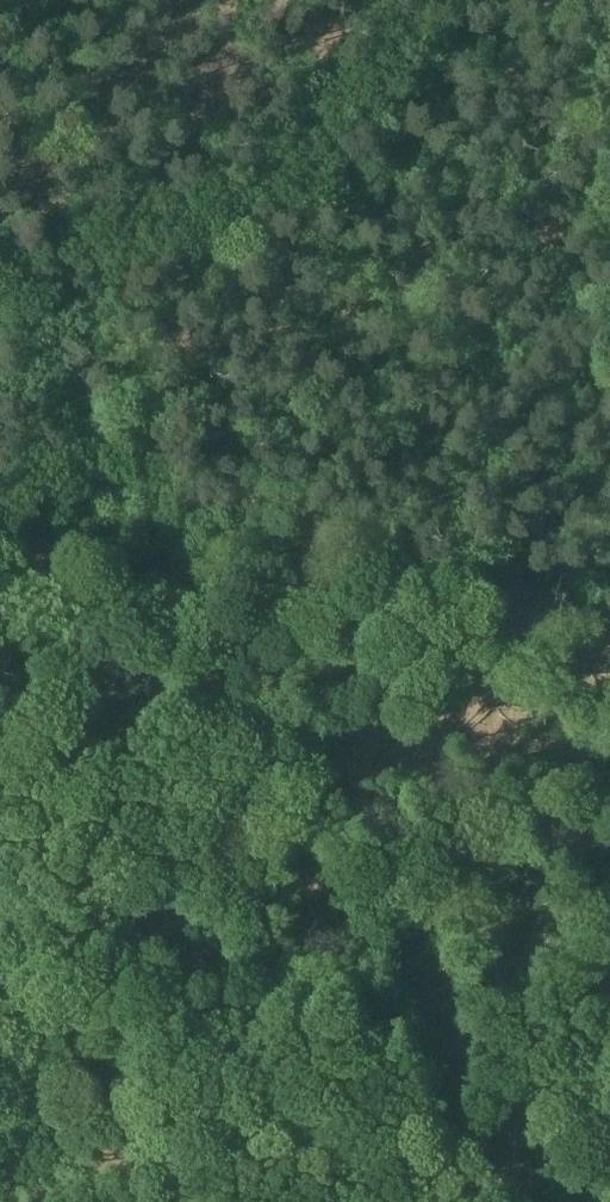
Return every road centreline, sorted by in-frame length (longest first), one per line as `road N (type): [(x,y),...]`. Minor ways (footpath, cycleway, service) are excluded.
road 1 (track): [(0,281),(182,222),(284,166),(336,119),(425,0)]

